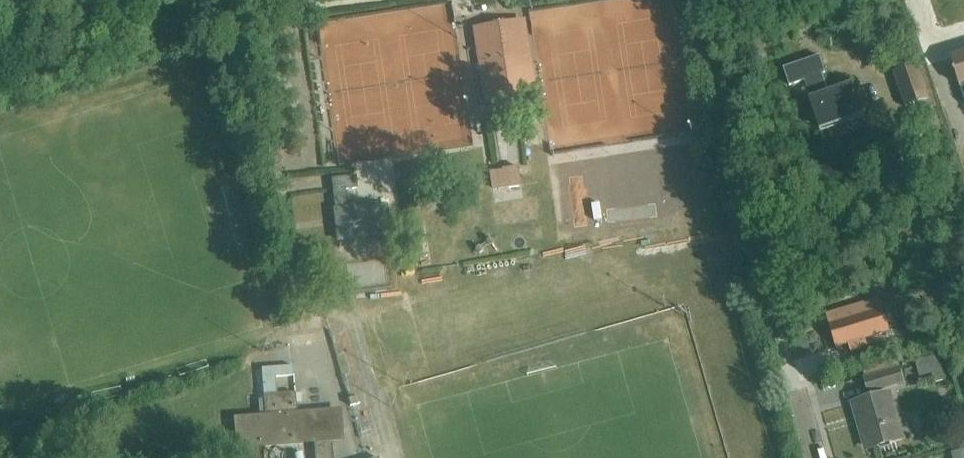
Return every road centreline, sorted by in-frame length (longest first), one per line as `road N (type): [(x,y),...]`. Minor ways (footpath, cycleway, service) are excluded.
road 1 (residential): [(352,457),(336,394),(308,380),(263,0)]
road 2 (residential): [(816,457),(735,166)]

